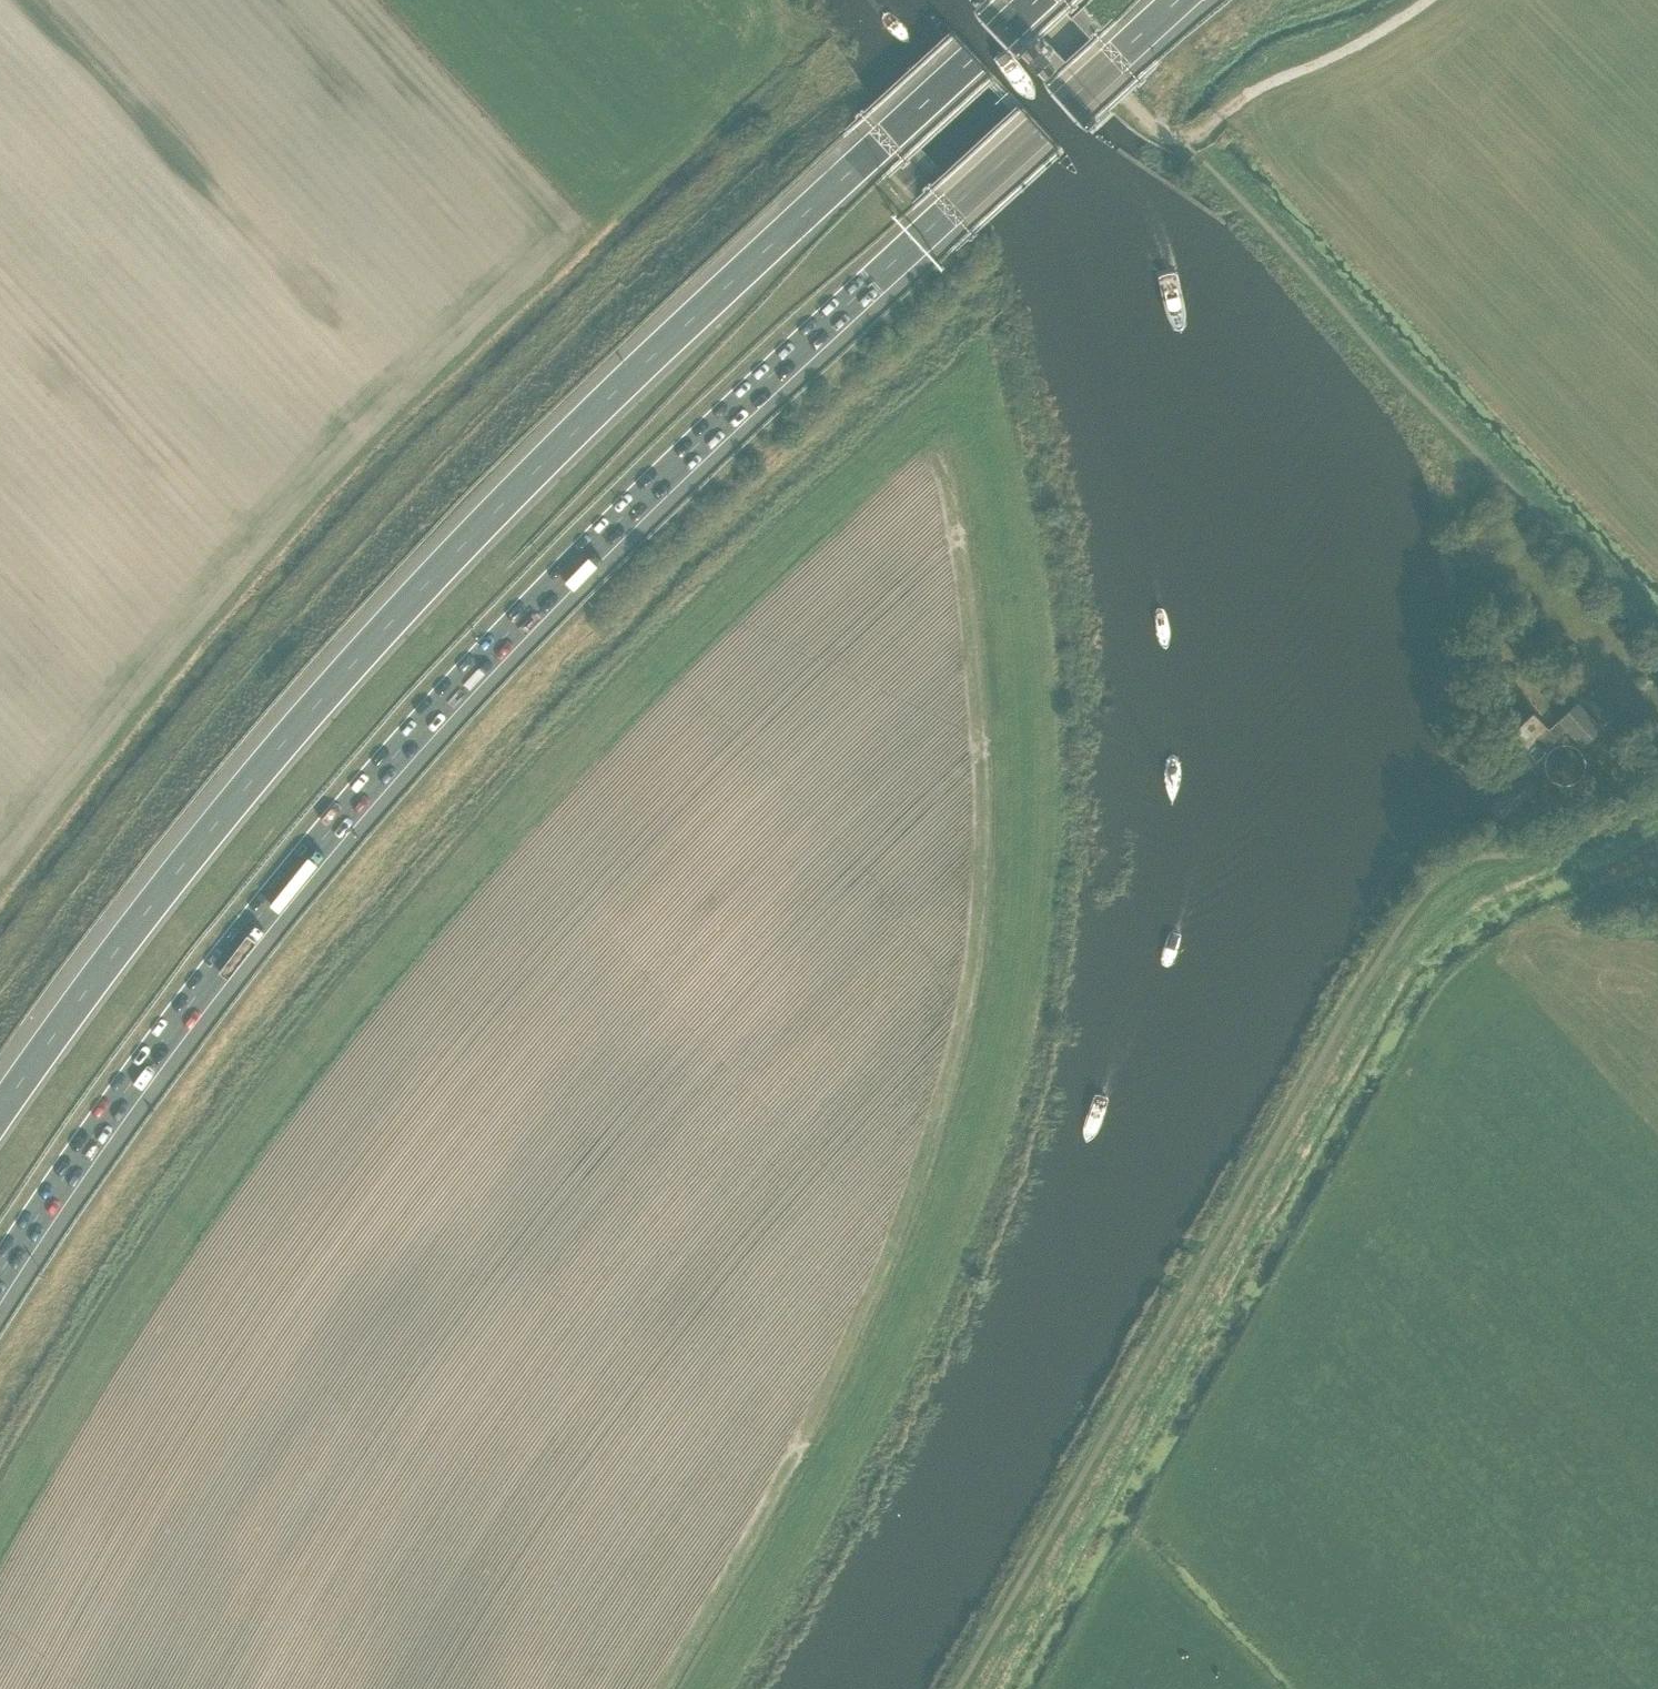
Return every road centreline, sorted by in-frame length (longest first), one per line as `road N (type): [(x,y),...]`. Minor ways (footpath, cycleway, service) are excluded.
road 1 (motorway): [(0,1286),(205,980),(499,632),(1179,0)]
road 2 (motorway): [(1038,0),(461,549),(139,919),(0,1114)]

